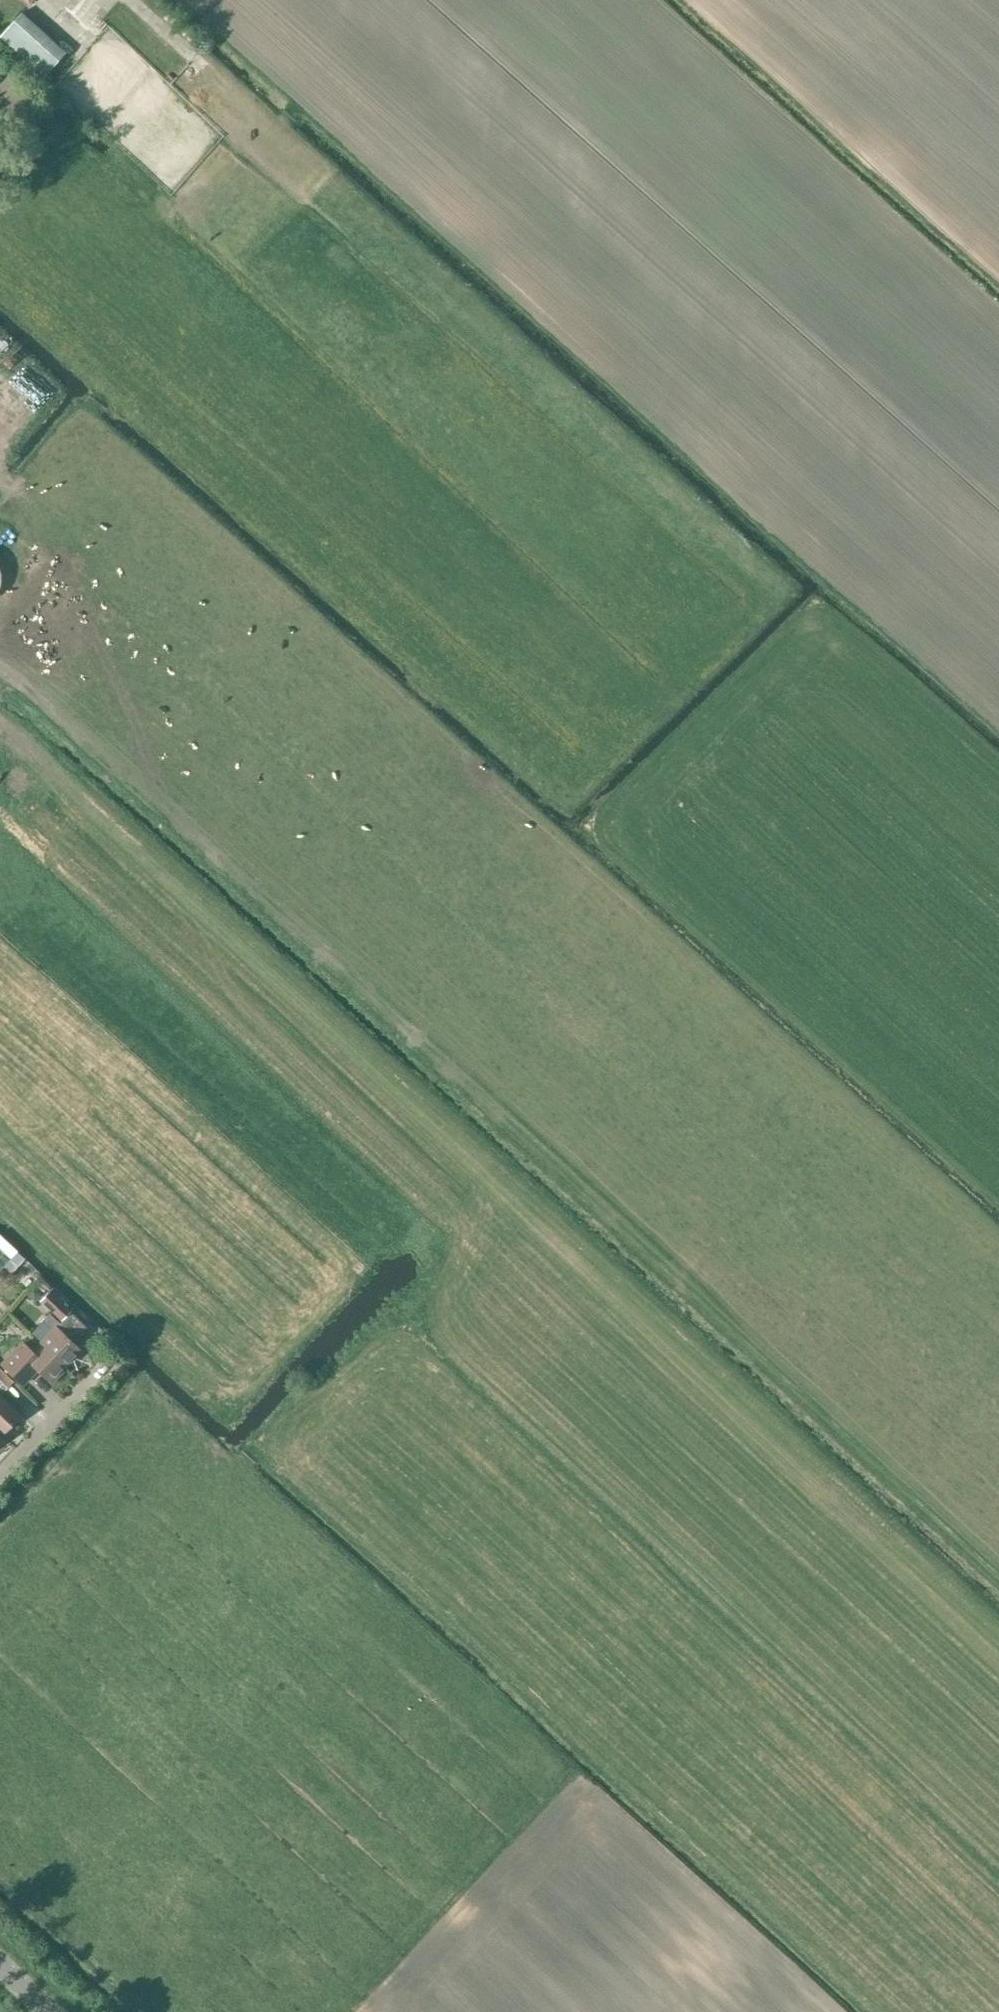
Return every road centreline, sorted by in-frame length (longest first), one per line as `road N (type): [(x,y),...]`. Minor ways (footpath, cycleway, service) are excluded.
road 1 (residential): [(0,1476),(113,1358)]

